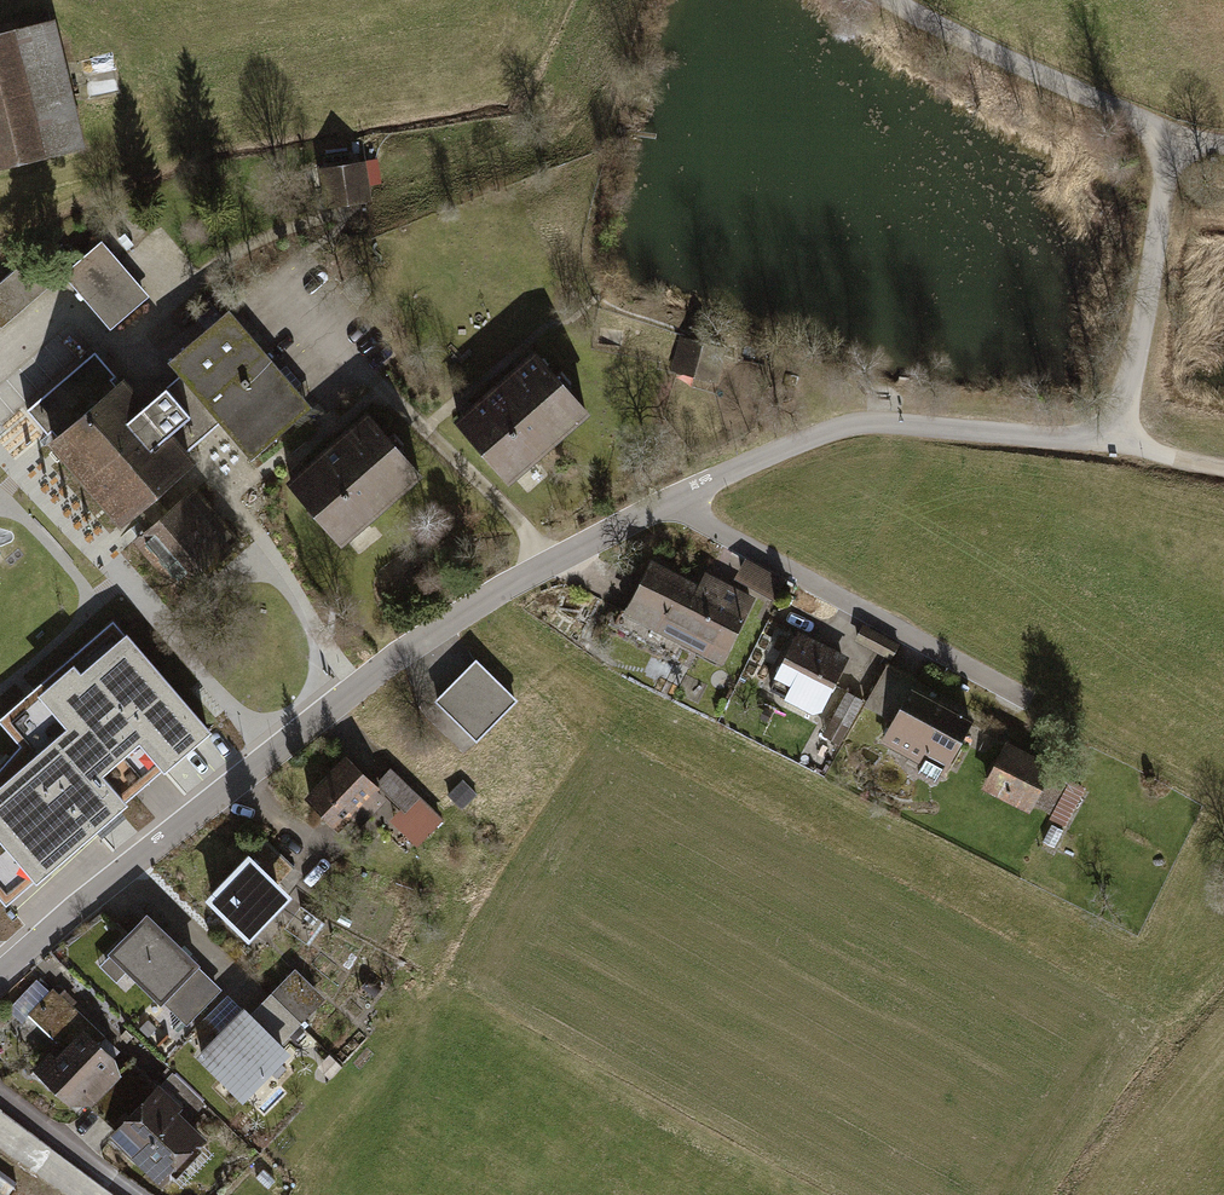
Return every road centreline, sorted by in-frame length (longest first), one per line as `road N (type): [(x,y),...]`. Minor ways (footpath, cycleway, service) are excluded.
road 1 (residential): [(0,979),(129,869),(484,601),(808,438)]
road 2 (track): [(890,0),(1173,131),(1121,444)]
road 3 (track): [(808,438),(901,424),(1121,444),(1223,464)]

